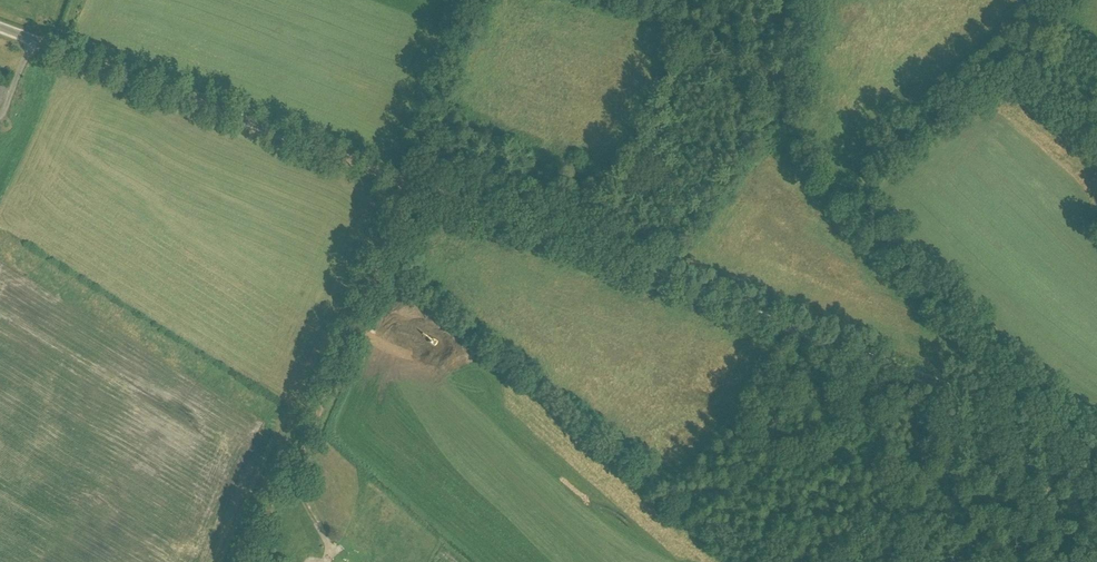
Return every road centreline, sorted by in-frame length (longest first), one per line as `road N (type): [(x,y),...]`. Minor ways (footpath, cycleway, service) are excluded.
road 1 (unclassified): [(1096,444),(0,28)]

